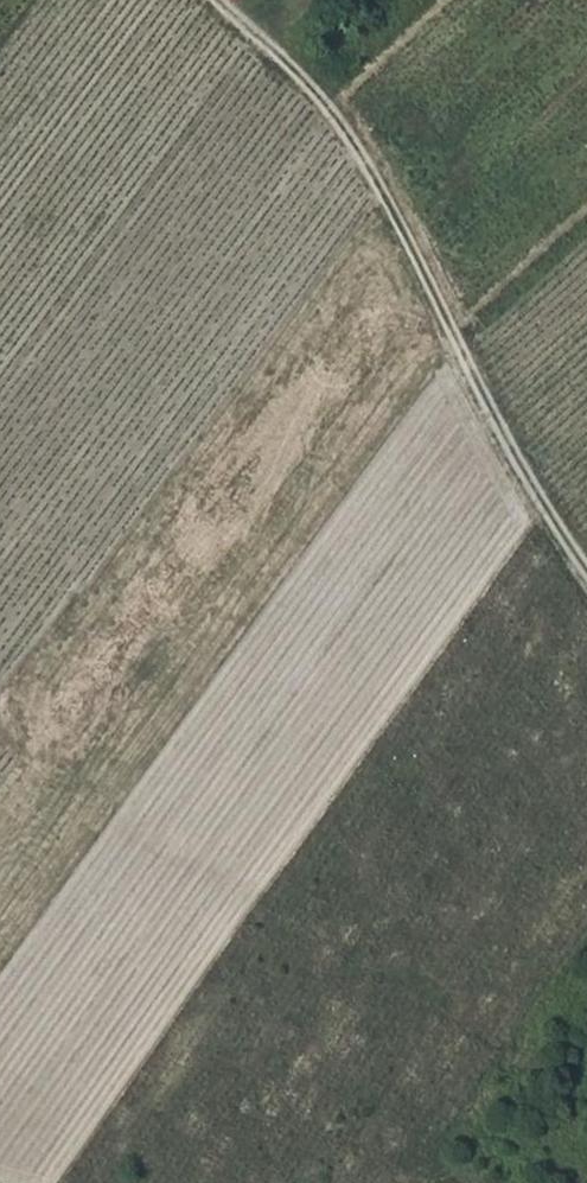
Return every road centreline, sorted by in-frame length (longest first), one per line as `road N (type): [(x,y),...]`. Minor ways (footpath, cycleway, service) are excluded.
road 1 (track): [(210,0),(338,110),(586,561)]

